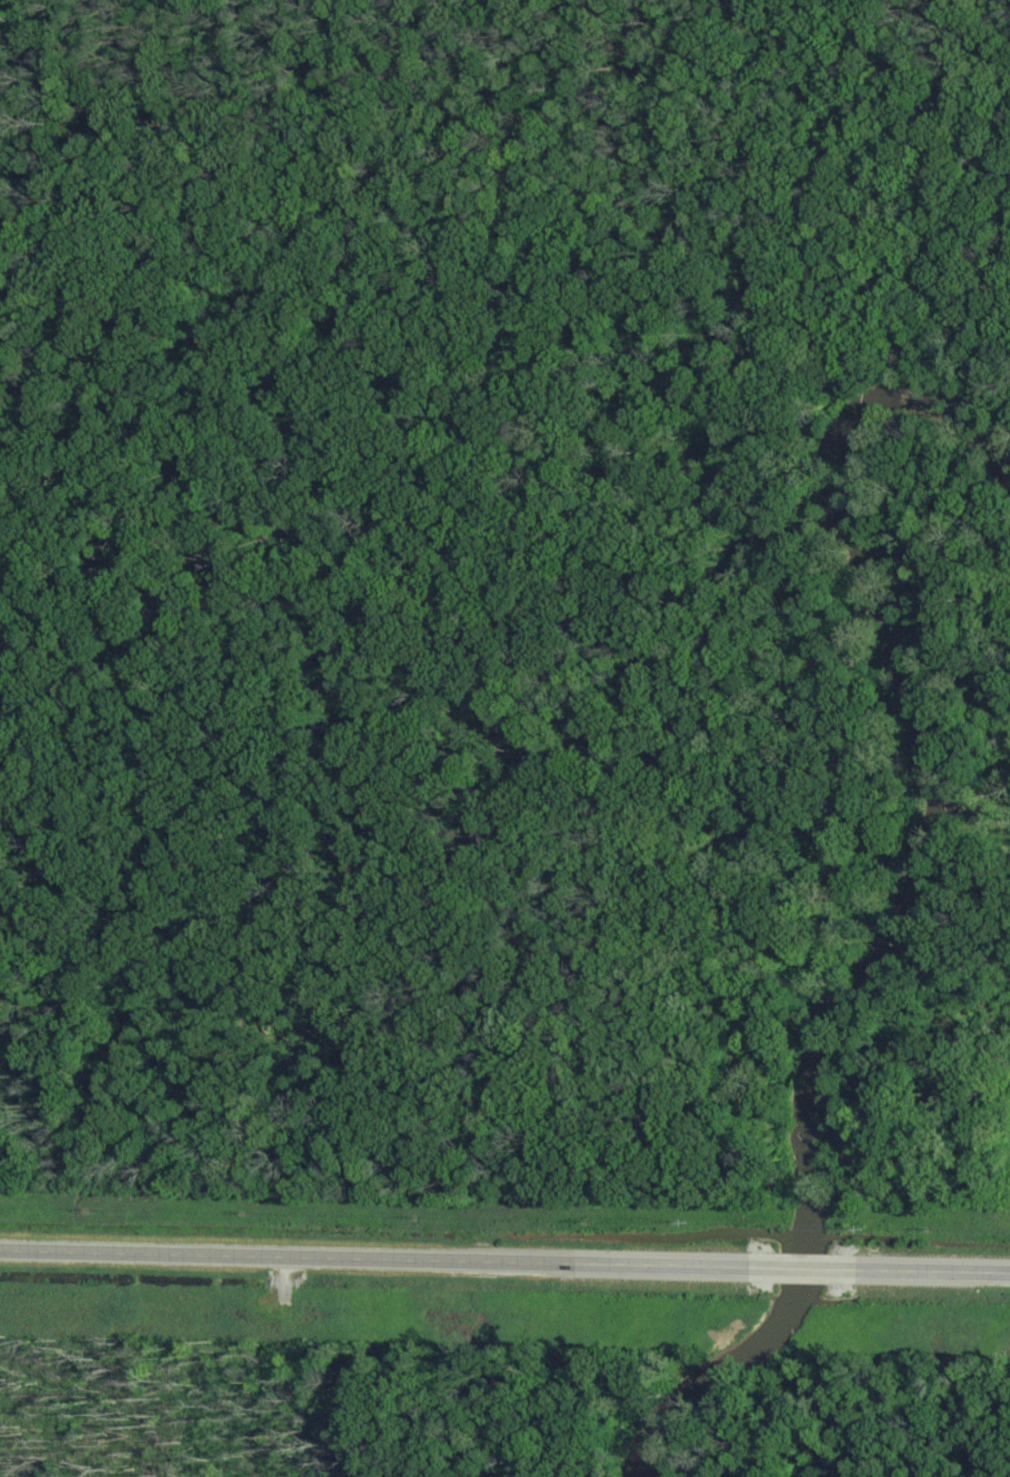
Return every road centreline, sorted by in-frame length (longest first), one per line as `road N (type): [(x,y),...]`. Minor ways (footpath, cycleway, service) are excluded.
road 1 (secondary): [(1009,1266),(0,1246)]

